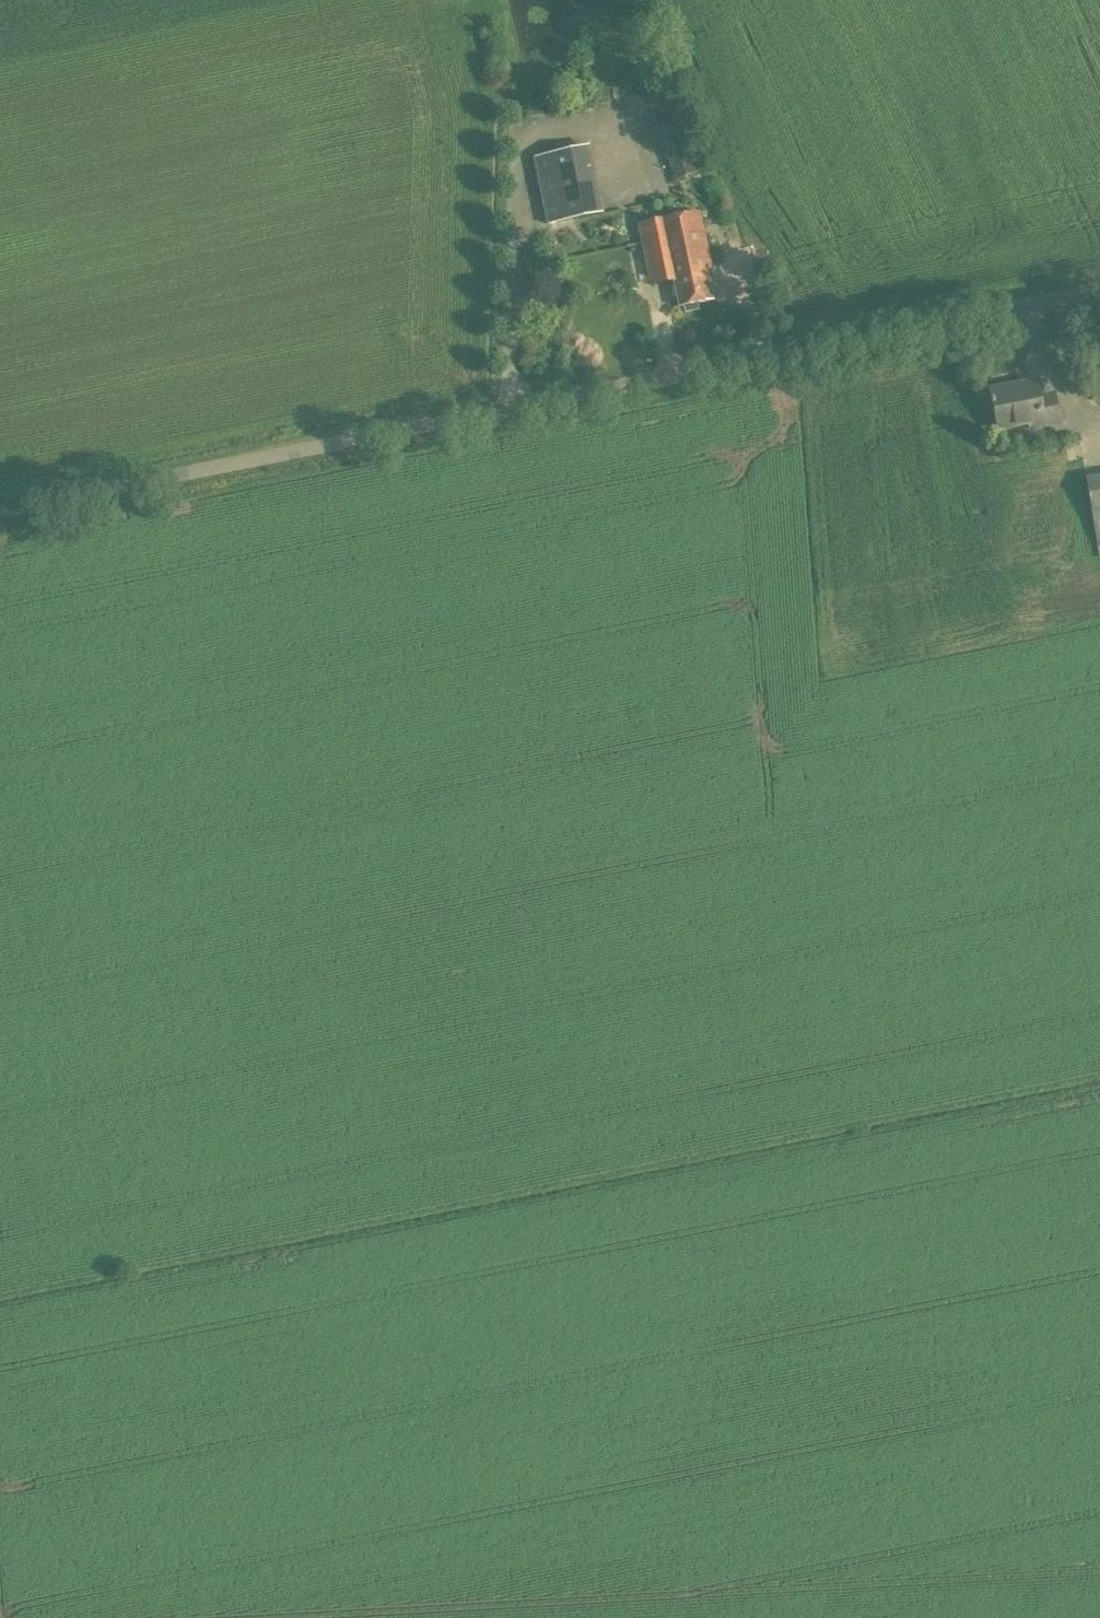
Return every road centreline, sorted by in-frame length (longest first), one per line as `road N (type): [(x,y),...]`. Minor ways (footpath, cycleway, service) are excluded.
road 1 (unclassified): [(0,509),(1099,288)]

